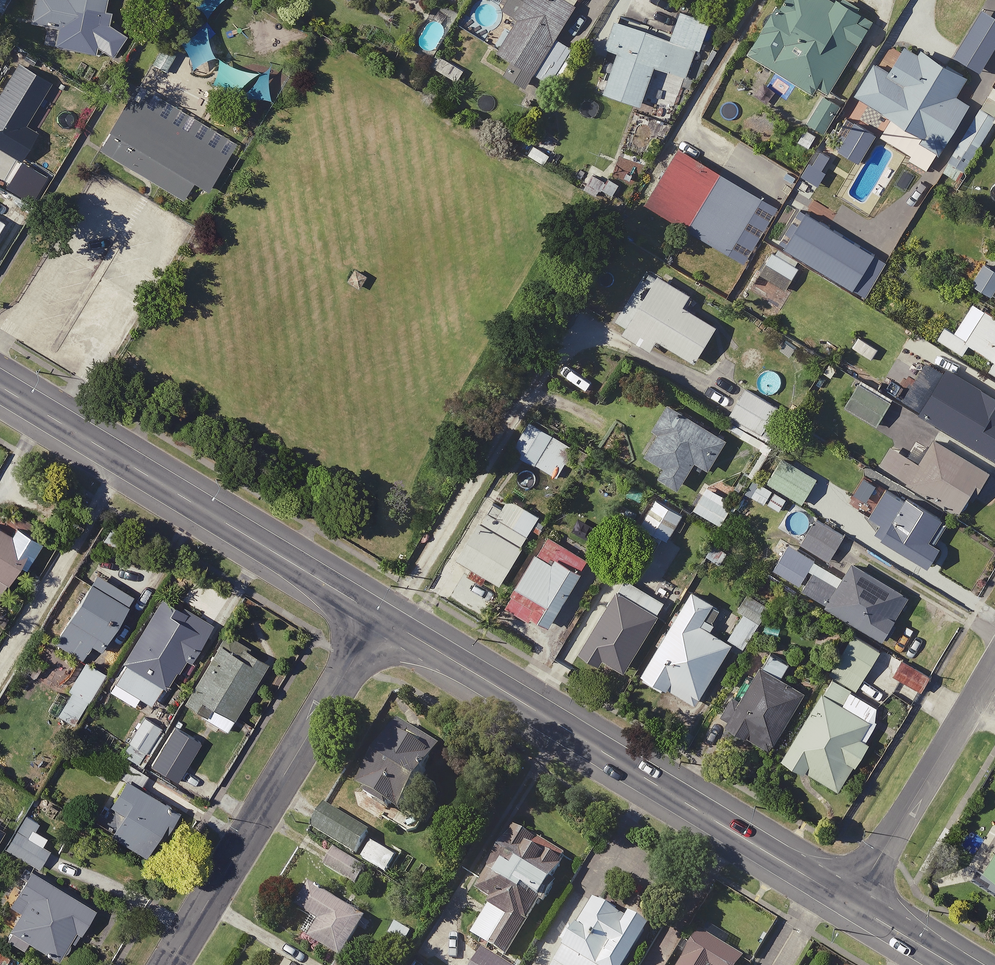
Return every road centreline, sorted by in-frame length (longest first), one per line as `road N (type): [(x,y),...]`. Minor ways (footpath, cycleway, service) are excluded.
road 1 (secondary): [(380,615),(854,903)]
road 2 (secondary): [(0,386),(380,615)]
road 3 (residential): [(168,964),(380,615)]
road 4 (residential): [(994,664),(854,903)]

